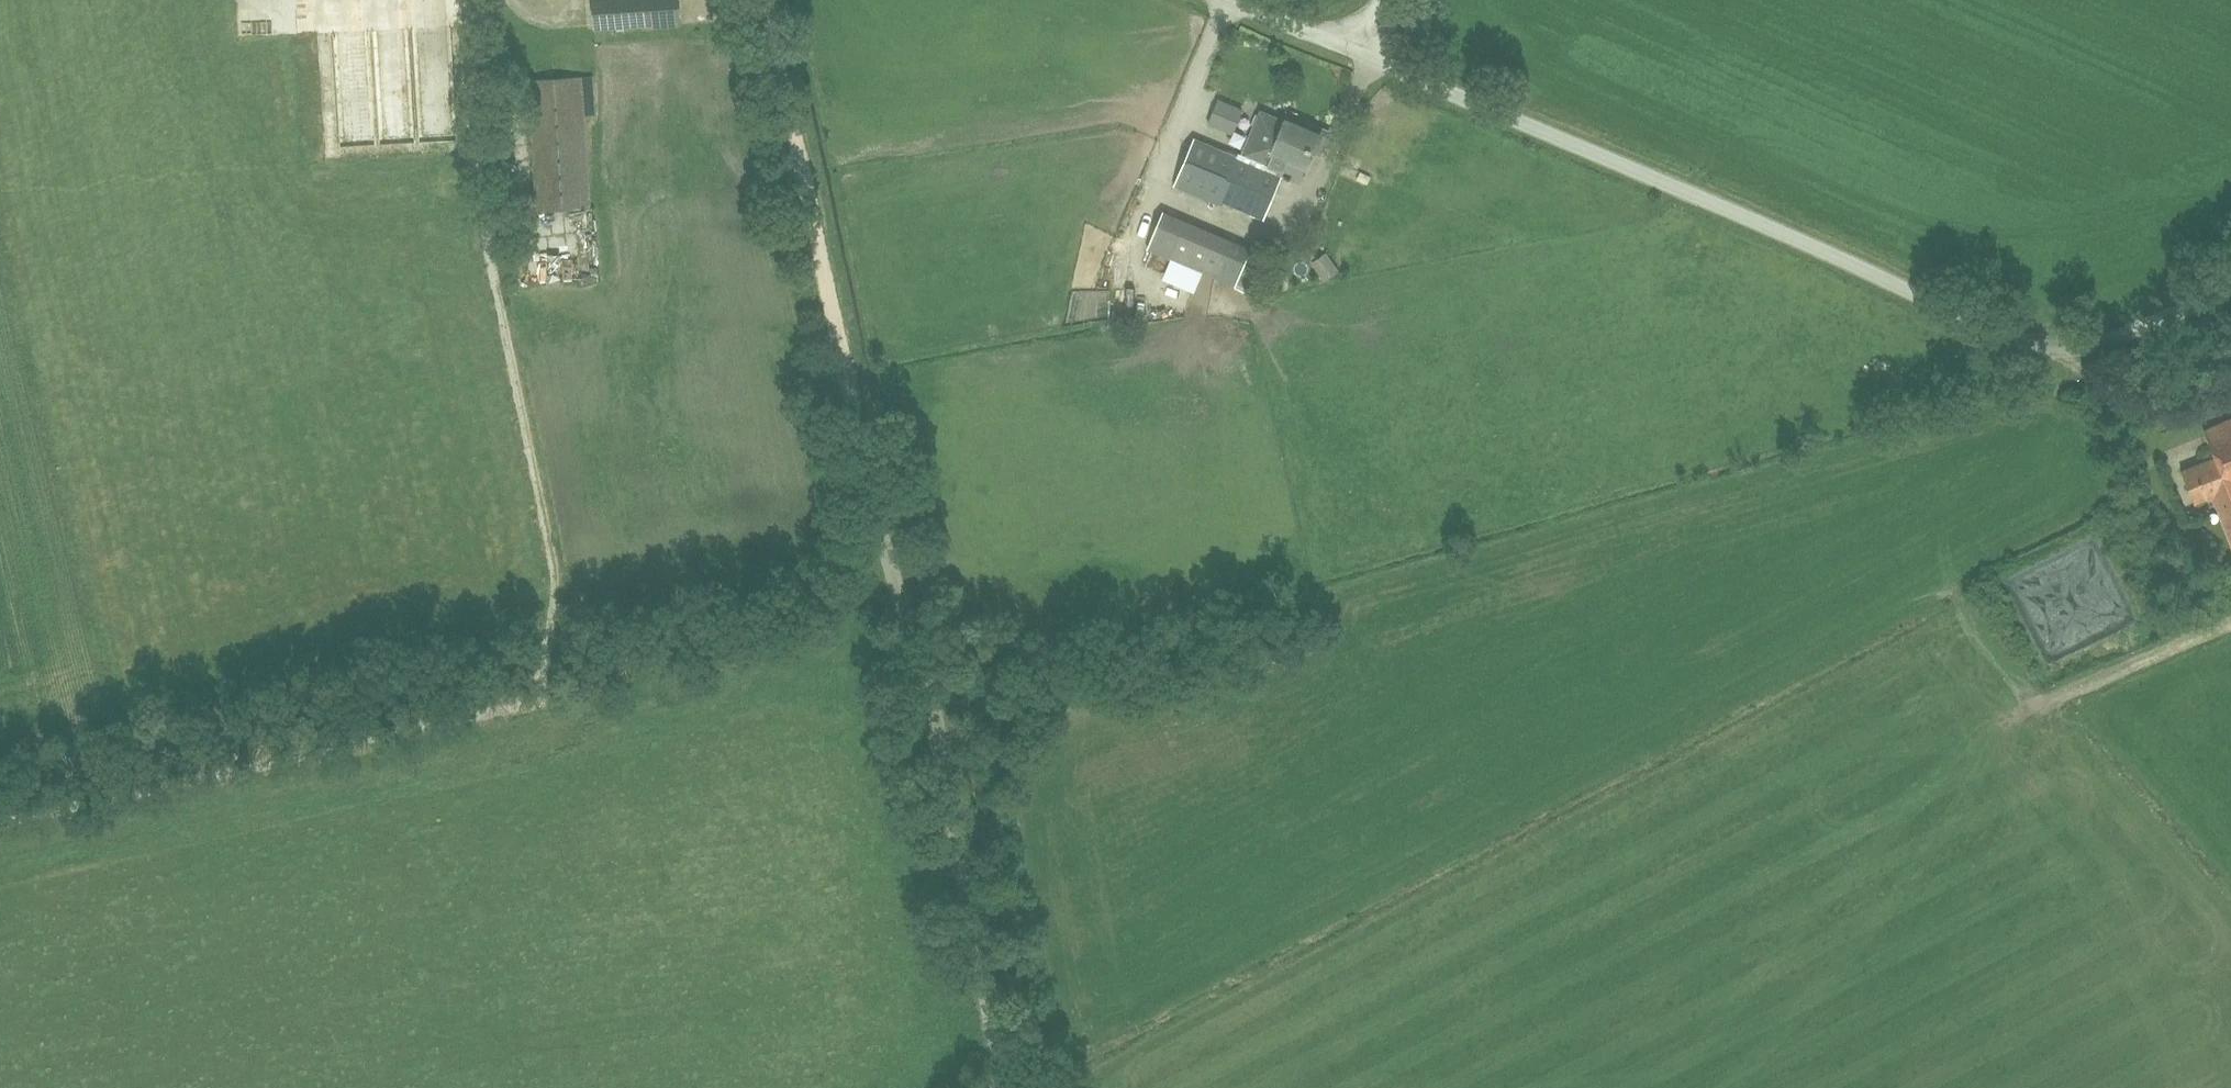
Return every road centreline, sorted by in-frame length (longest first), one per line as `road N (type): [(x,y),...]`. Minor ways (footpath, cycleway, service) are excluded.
road 1 (track): [(0,824),(532,700),(554,581),(496,292)]
road 2 (unclassified): [(2230,292),(2095,345),(2018,341),(1358,49)]
road 3 (track): [(911,635),(767,659),(562,713),(532,700)]
road 4 (unclassified): [(1358,49),(1233,0)]

